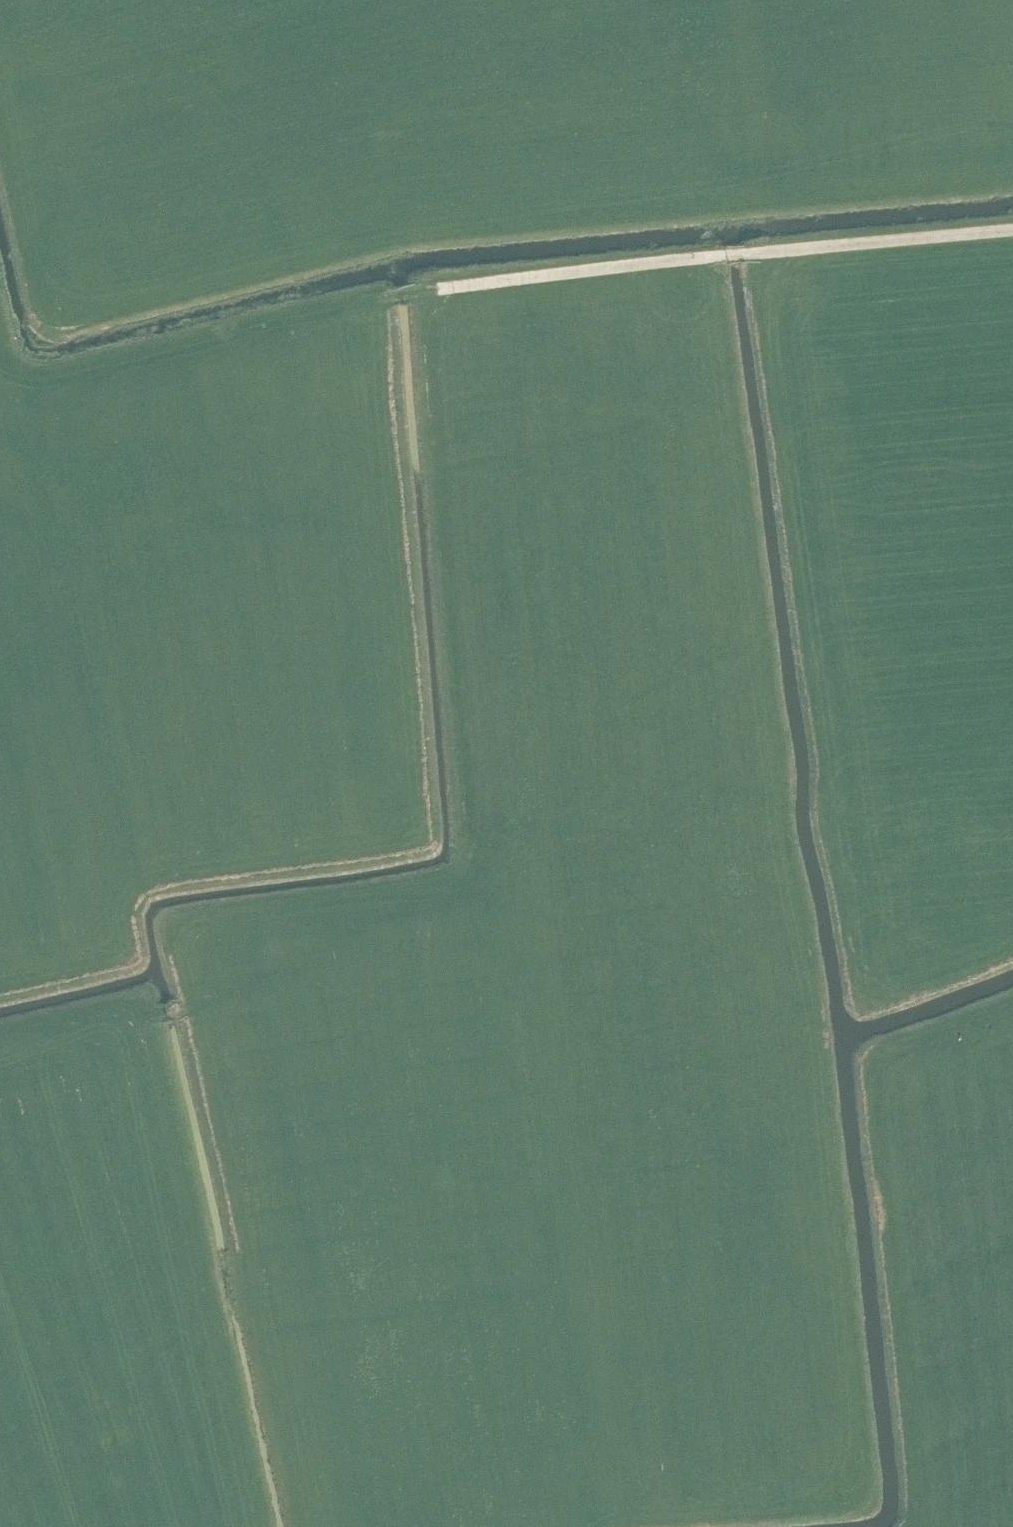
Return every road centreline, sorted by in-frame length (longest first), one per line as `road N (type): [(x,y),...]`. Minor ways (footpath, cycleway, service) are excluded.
road 1 (track): [(1012,228),(448,289)]

